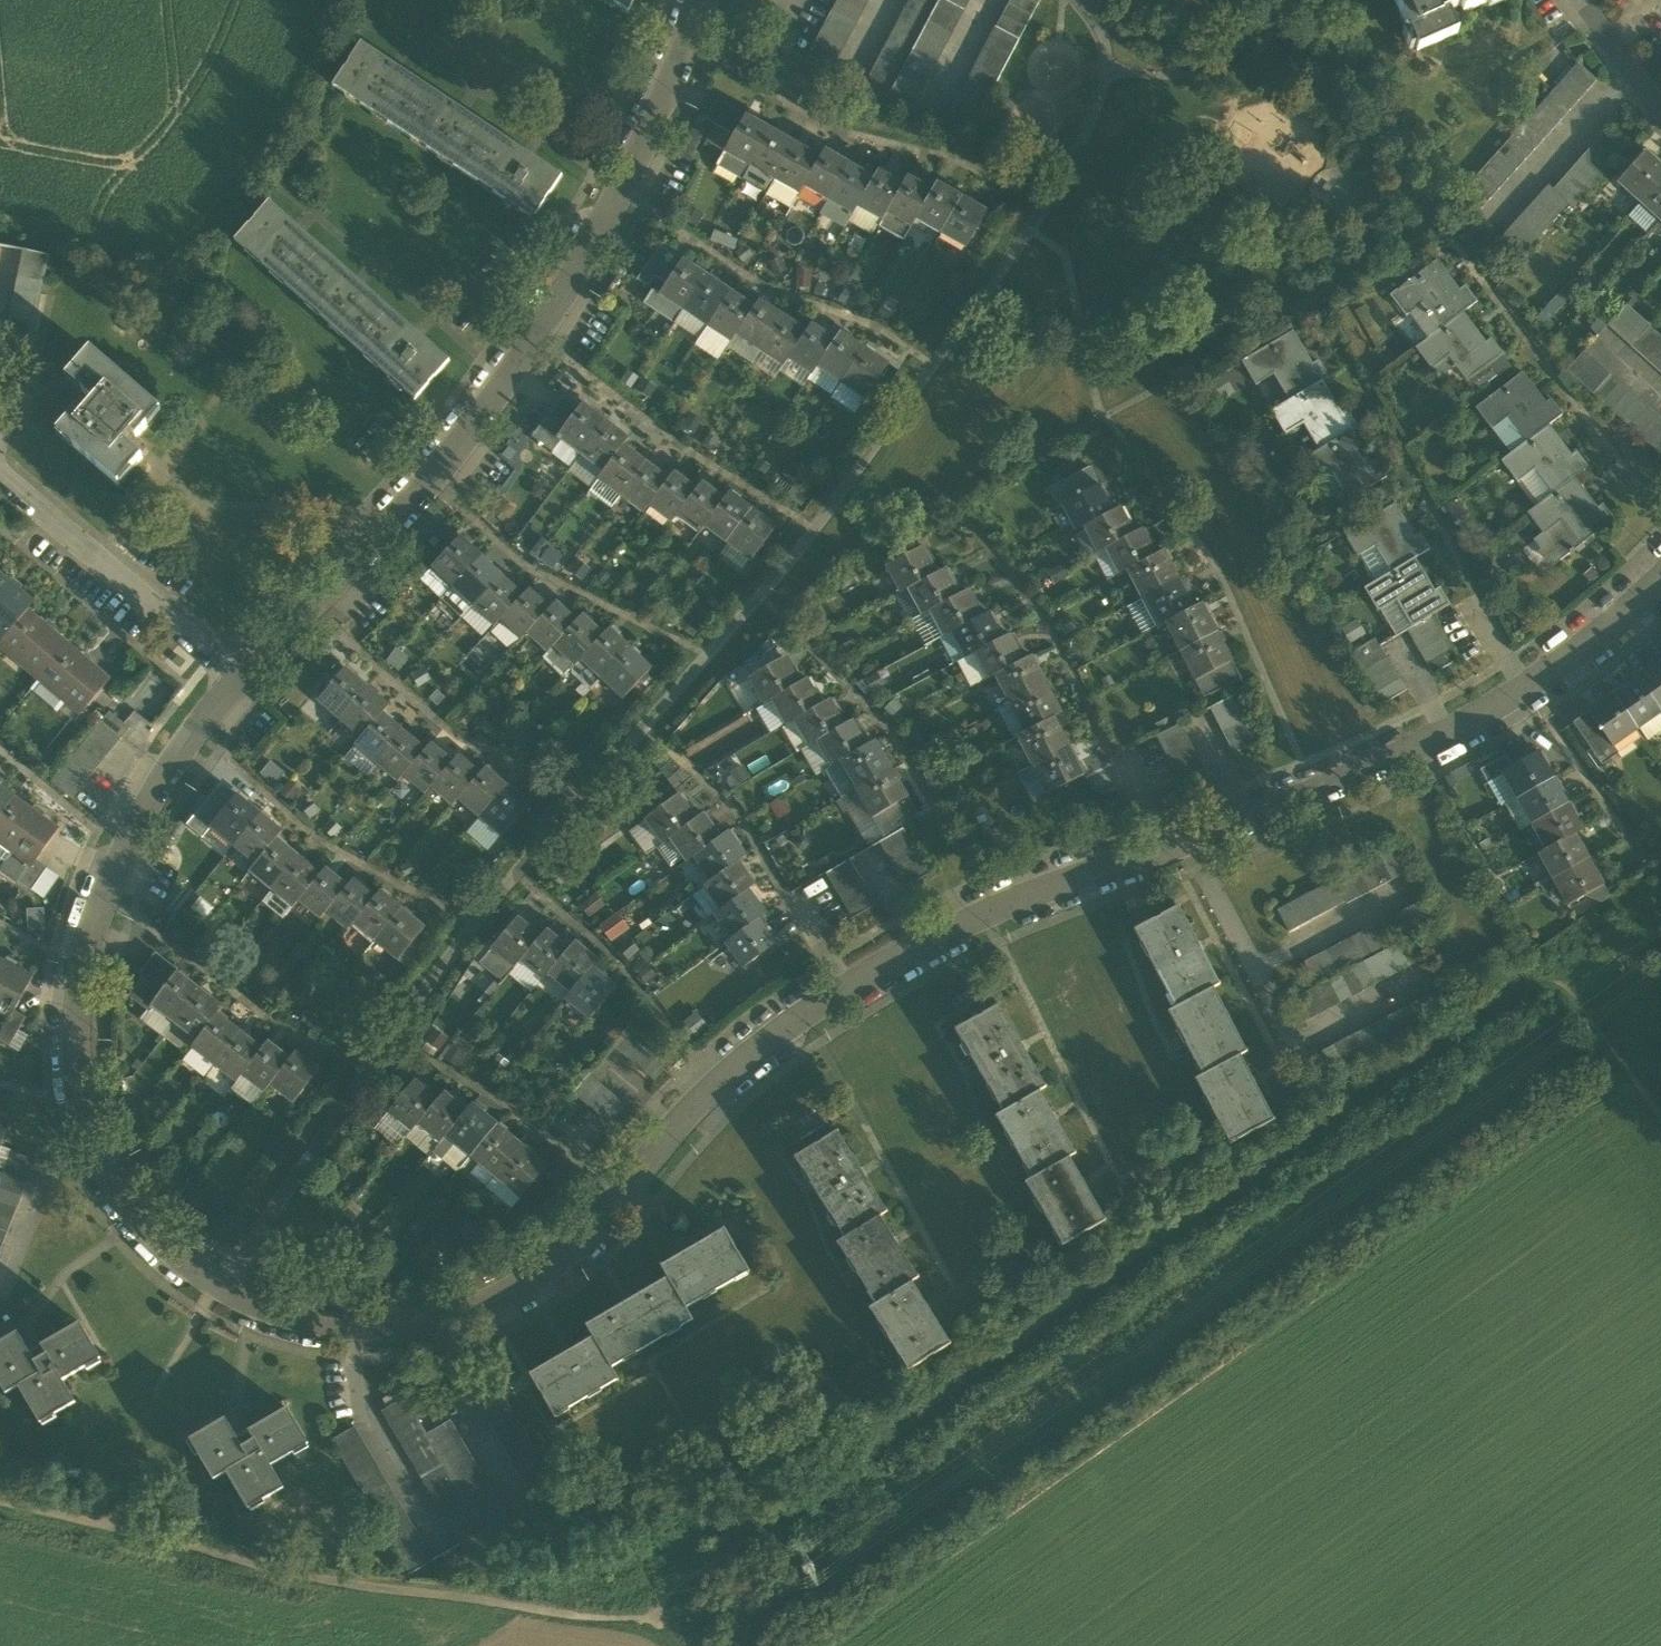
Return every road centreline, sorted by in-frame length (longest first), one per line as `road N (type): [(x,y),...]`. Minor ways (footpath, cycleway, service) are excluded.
road 1 (residential): [(704,0),(623,189),(524,362),(407,509),(199,724),(112,896),(86,970),(82,1103),(94,1151),(121,1201),(183,1273),(218,1297),(358,1337),(439,1331),(527,1288),(714,1086),(841,989),(995,911),(1316,794),(1524,691),(1660,574)]
road 2 (track): [(650,1606),(1546,956),(1660,1114)]
road 3 (track): [(0,1507),(319,1578),(618,1623),(650,1606)]
road 4 (residential): [(1660,120),(1568,0)]

